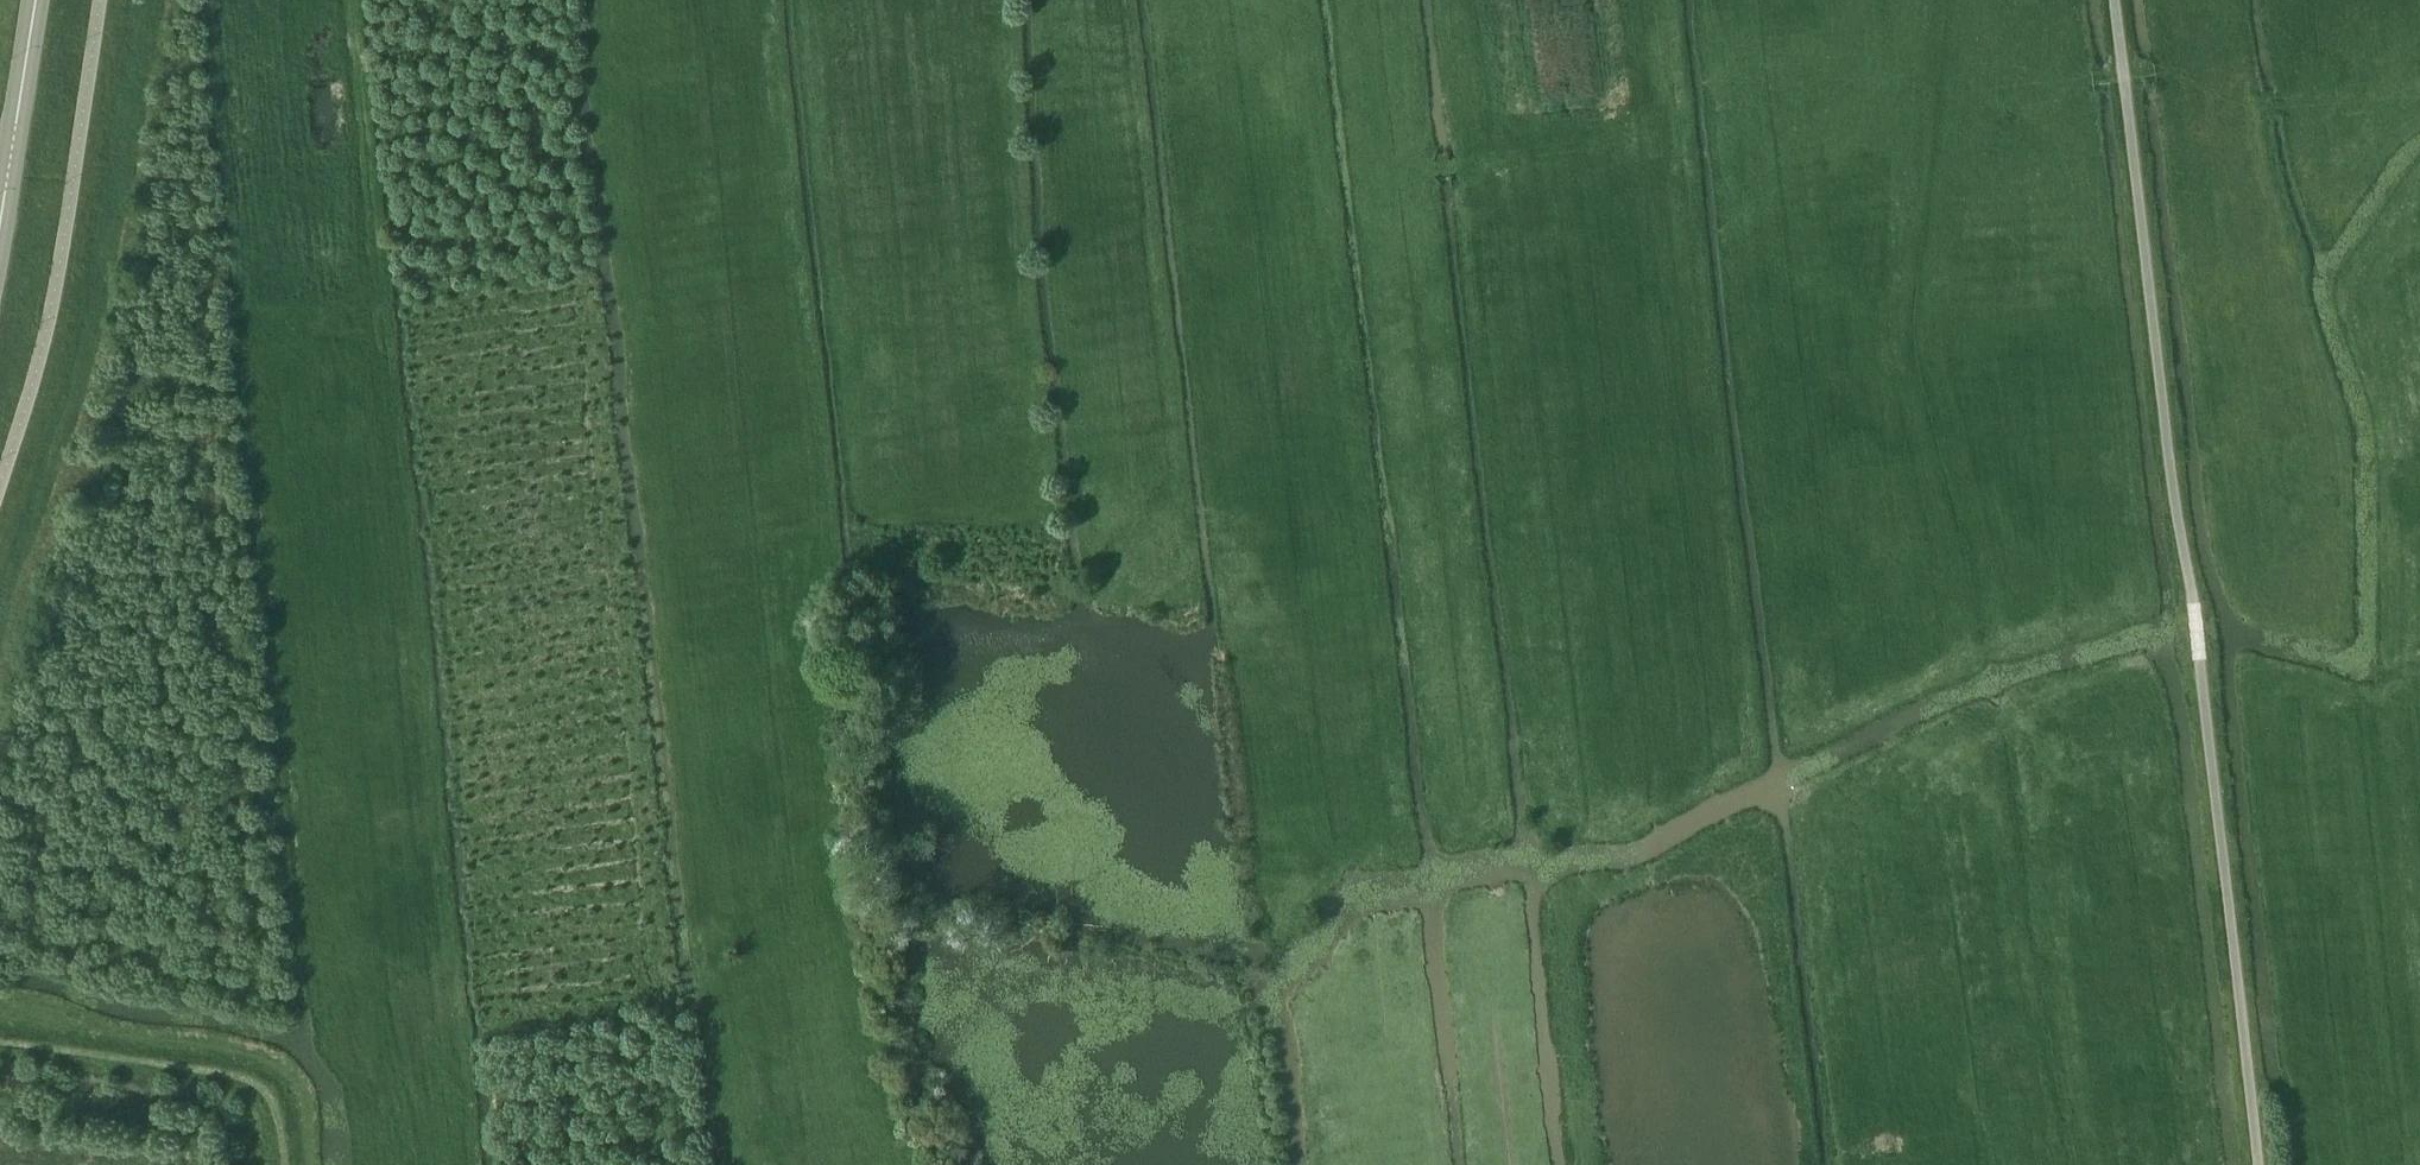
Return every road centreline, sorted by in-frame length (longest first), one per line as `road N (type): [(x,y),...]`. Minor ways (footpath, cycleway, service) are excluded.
road 1 (track): [(2260,1164),(2115,0)]
road 2 (tertiary): [(12,152),(36,0)]

